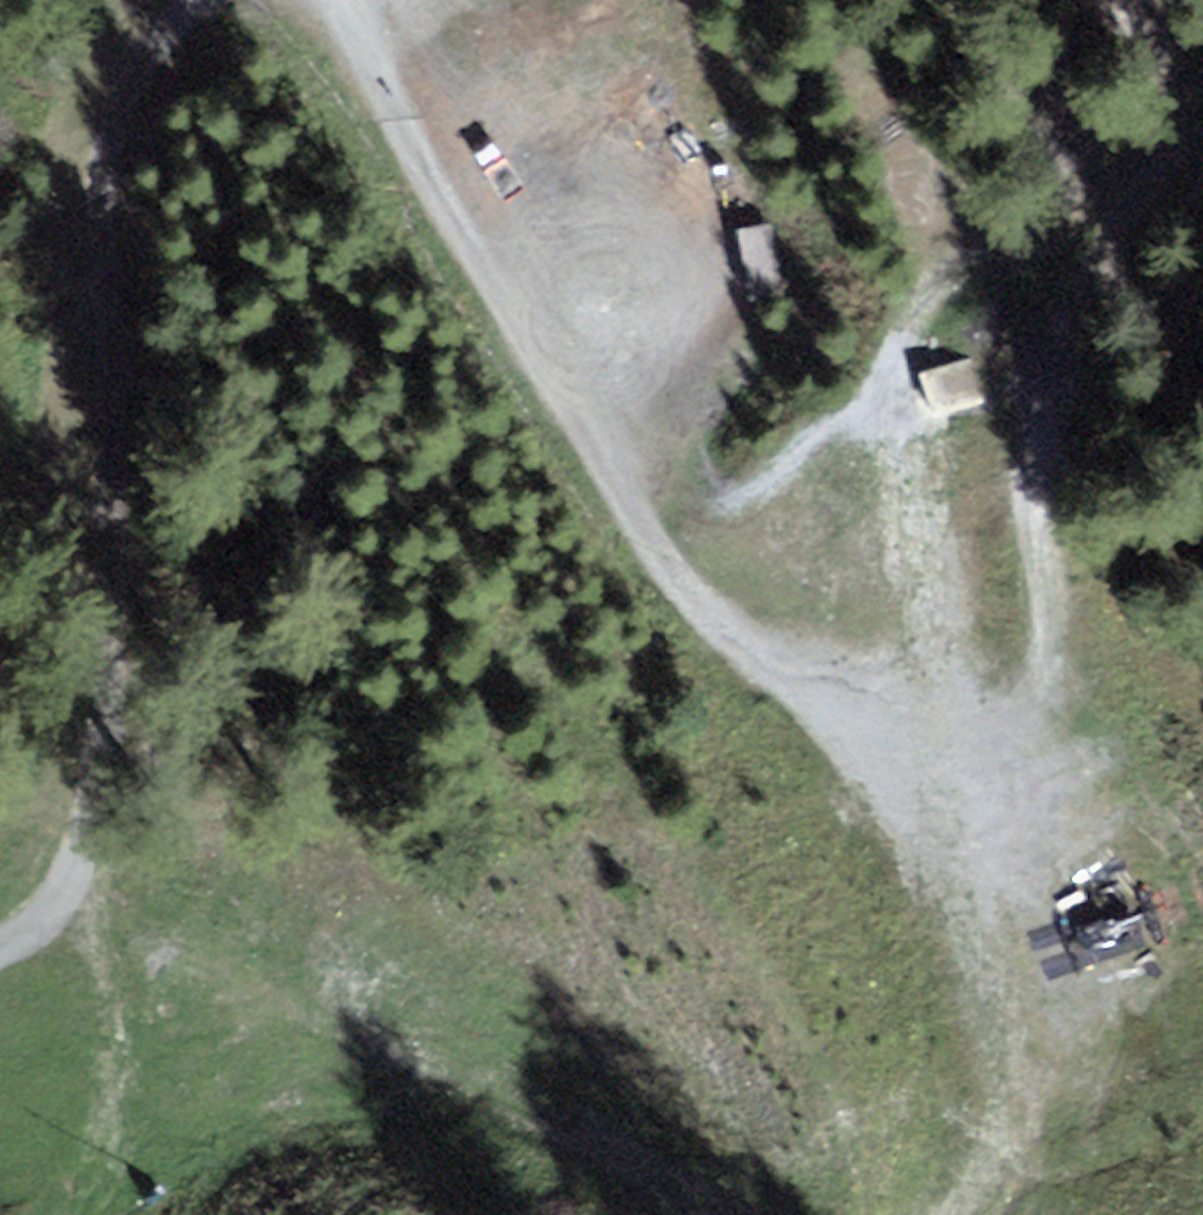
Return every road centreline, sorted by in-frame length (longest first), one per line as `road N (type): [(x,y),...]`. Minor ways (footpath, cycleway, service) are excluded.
road 1 (track): [(672,583),(968,828),(1077,1044),(1125,1169),(1053,1214)]
road 2 (track): [(724,1214),(667,1158),(327,980),(41,915)]
road 3 (track): [(968,828),(1045,685),(1053,378),(1114,217),(1202,147)]
road 4 (track): [(332,0),(672,583)]
road 5 (track): [(106,645),(113,375),(103,187),(117,106),(192,0)]
road 6 (residential): [(0,943),(41,915),(97,819),(106,645)]

